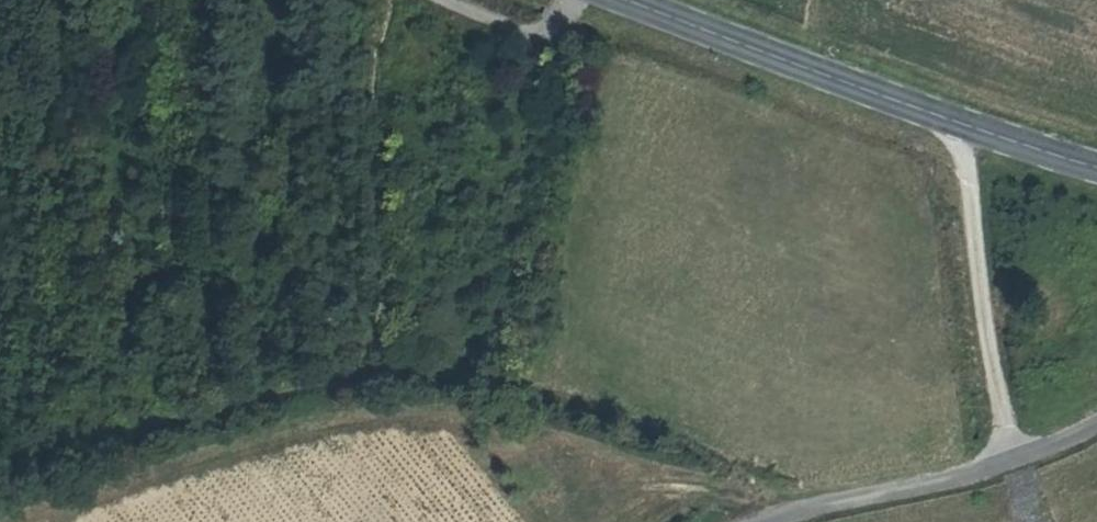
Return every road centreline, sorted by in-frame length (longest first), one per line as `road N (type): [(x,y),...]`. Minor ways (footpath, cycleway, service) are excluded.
road 1 (track): [(0,521),(377,410),(519,416),(756,493),(790,511)]
road 2 (track): [(377,410),(372,0)]
road 3 (tertiary): [(628,0),(959,121)]
road 4 (unclassified): [(959,121),(1011,459)]
road 5 (unclassified): [(1011,459),(765,521)]
road 6 (tertiary): [(959,121),(1096,164)]

